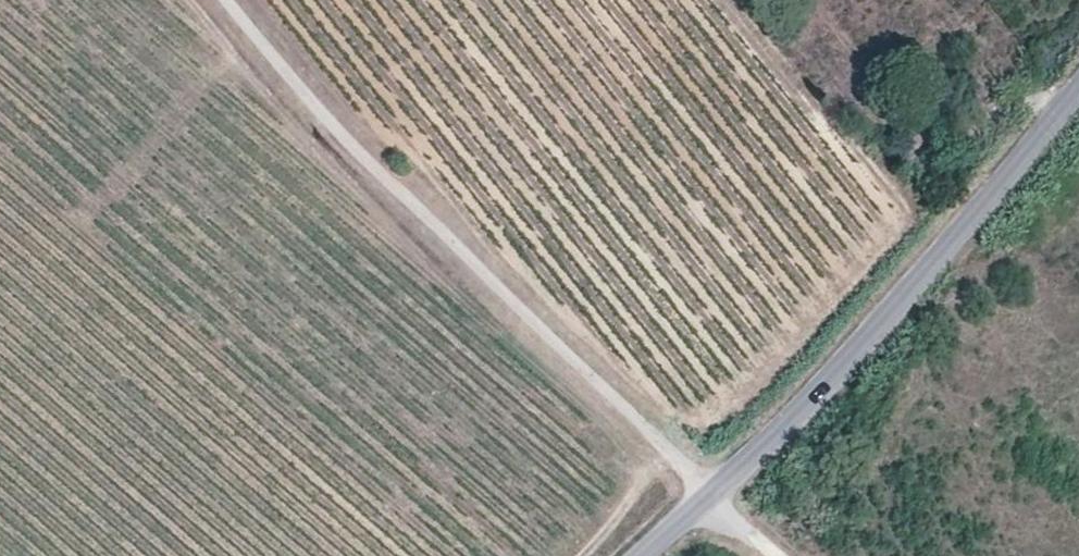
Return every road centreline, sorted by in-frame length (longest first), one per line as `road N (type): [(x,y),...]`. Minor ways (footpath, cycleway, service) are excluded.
road 1 (track): [(224,0),(365,163),(774,555)]
road 2 (tertiary): [(642,555),(976,216),(1078,91)]
road 3 (track): [(583,555),(674,454)]

